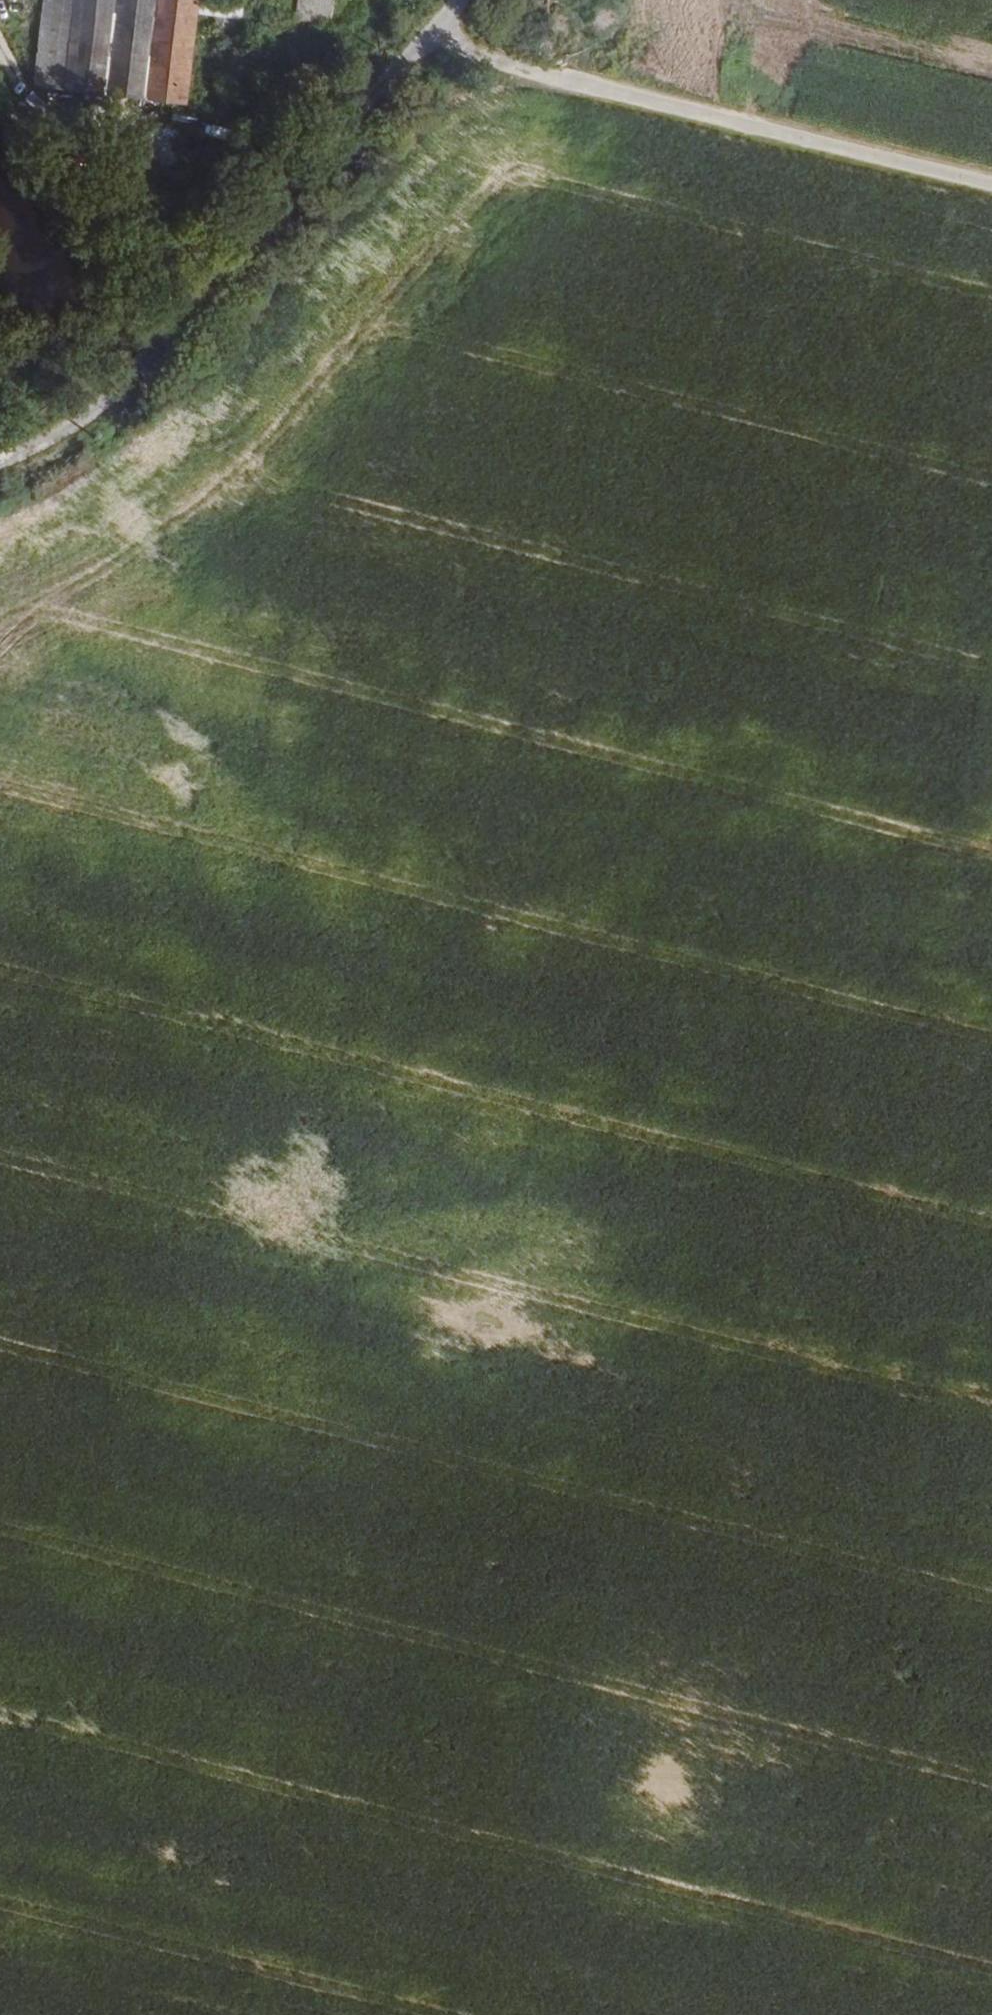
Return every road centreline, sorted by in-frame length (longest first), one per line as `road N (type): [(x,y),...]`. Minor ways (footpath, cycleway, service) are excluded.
road 1 (unclassified): [(466,0),(433,41),(474,60),(991,184)]
road 2 (track): [(0,460),(115,393),(278,197),(433,41)]

